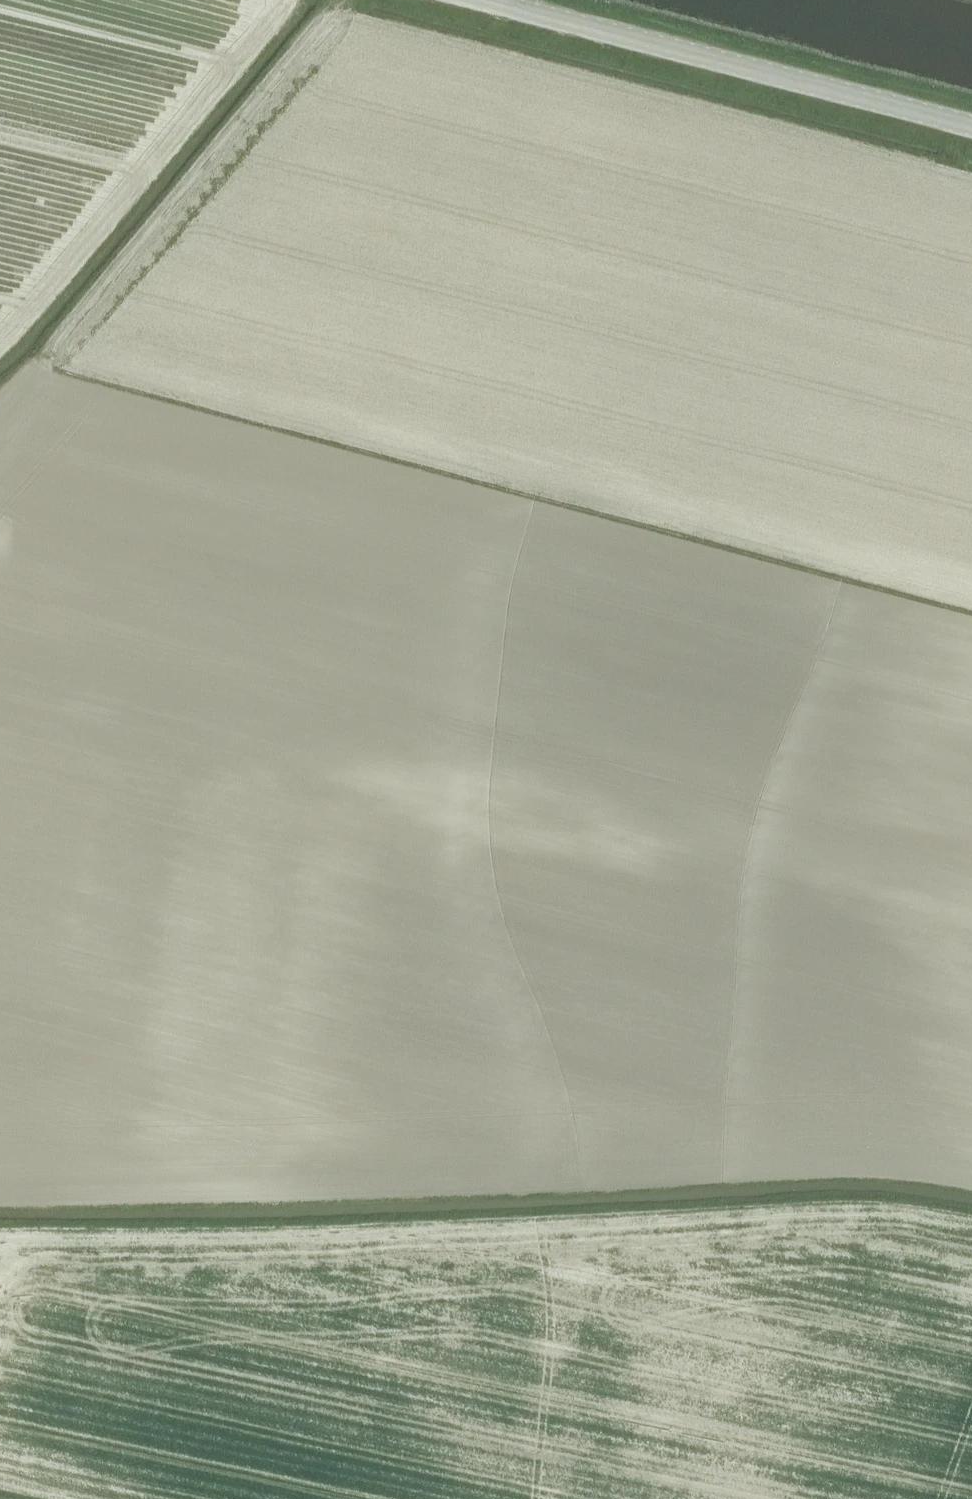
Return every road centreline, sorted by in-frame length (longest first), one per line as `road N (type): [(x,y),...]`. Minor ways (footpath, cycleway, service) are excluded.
road 1 (secondary): [(971,124),(481,0)]

